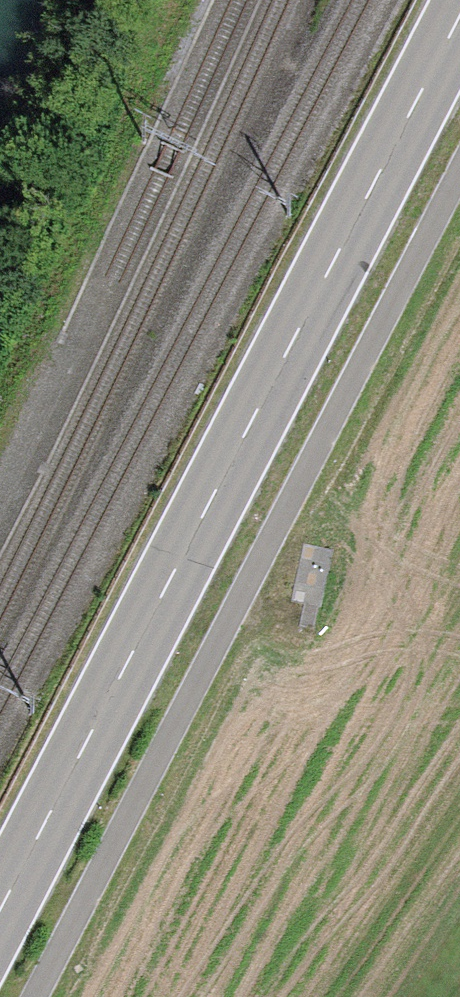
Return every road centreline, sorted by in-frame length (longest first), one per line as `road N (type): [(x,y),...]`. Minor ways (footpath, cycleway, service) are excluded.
road 1 (primary): [(0,911),(459,4)]
road 2 (track): [(32,996),(459,167)]

